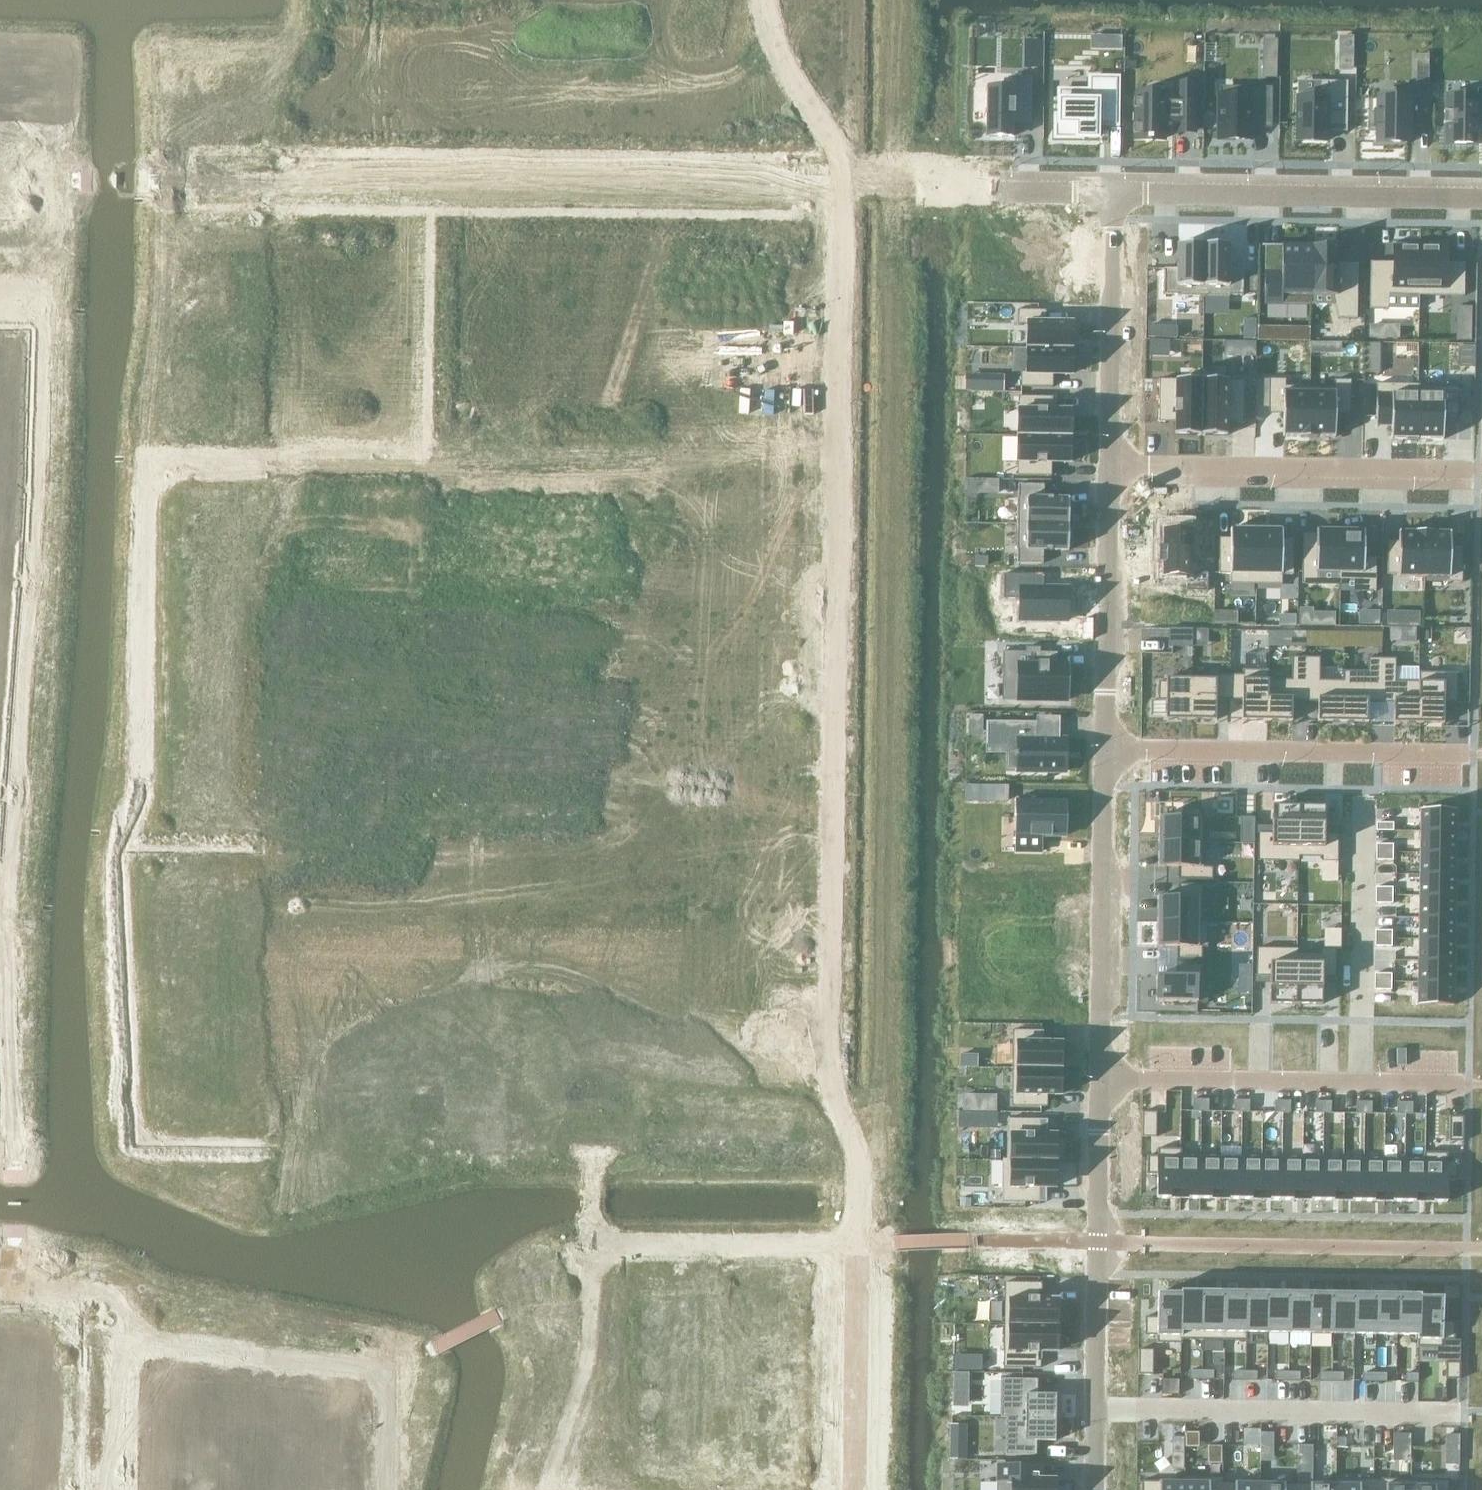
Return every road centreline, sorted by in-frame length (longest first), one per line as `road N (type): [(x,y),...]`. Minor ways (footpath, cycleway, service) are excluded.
road 1 (residential): [(755,844),(762,188)]
road 2 (residential): [(472,1132),(460,1147),(418,1153),(147,1151),(130,1144),(116,865),(127,849)]
road 3 (residential): [(127,849),(139,832),(144,468),(395,470)]
road 4 (residential): [(0,311),(31,312),(33,336),(32,494),(0,865)]
road 5 (residential): [(500,845),(463,822),(467,616),(395,612),(395,470)]
road 6 (residential): [(1099,1079),(1093,1489)]
road 7 (residential): [(501,991),(753,993),(755,844)]
road 8 (residential): [(120,1345),(387,1371),(386,1489)]
road 9 (residential): [(854,1160),(472,1132)]
road 10 (residential): [(127,849),(500,845)]
road 11 (residential): [(1112,194),(1481,199)]
road 12 (residential): [(395,185),(762,188)]
road 13 (residential): [(1099,1079),(1465,1084)]
road 14 (residential): [(1108,465),(1474,469)]
road 15 (residential): [(1104,749),(1469,754)]
road 16 (residential): [(762,188),(1112,194)]
road 17 (residential): [(1104,749),(1099,1079)]
road 18 (residential): [(395,470),(395,185)]
road 19 (residential): [(1108,465),(1104,749)]
road 20 (residential): [(1112,194),(1108,465)]
road 21 (residential): [(500,845),(755,844)]
road 22 (residential): [(854,1489),(856,1255)]
road 23 (residential): [(204,184),(395,185)]
road 24 (residential): [(762,188),(764,0)]
road 25 (residential): [(120,1345),(120,1325),(103,1302),(0,1283)]
road 26 (residential): [(472,1132),(472,1051),(501,1015),(501,991)]
road 27 (residential): [(103,1489),(117,1476),(120,1345)]
road 28 (residential): [(501,991),(500,845)]

